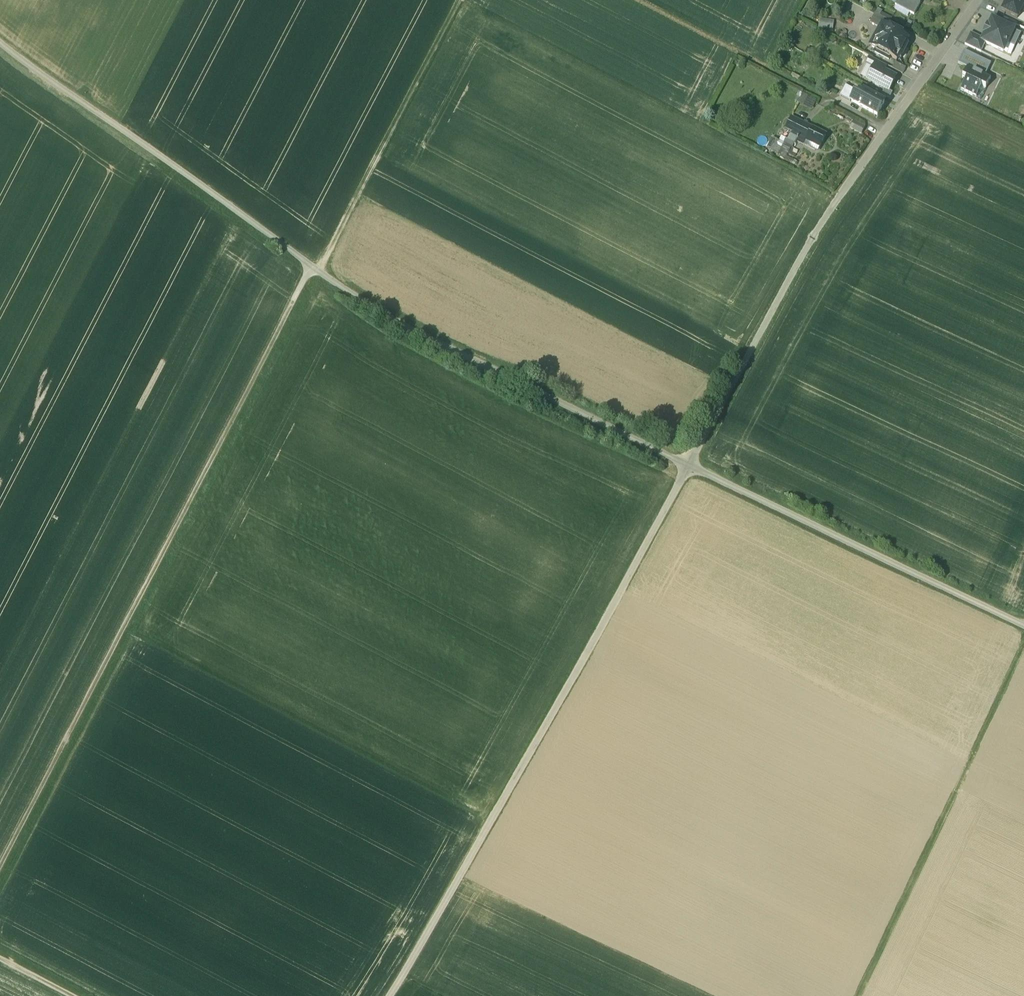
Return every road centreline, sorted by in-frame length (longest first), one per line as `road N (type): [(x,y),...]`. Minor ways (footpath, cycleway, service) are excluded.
road 1 (track): [(388,995),(843,199)]
road 2 (track): [(689,465),(381,314),(0,43)]
road 3 (track): [(310,266),(0,867)]
road 4 (track): [(1023,640),(856,995)]
road 5 (track): [(689,465),(1023,624)]
road 6 (track): [(317,271),(459,0)]
road 7 (residential): [(975,0),(843,199)]
road 8 (track): [(634,0),(834,103)]

